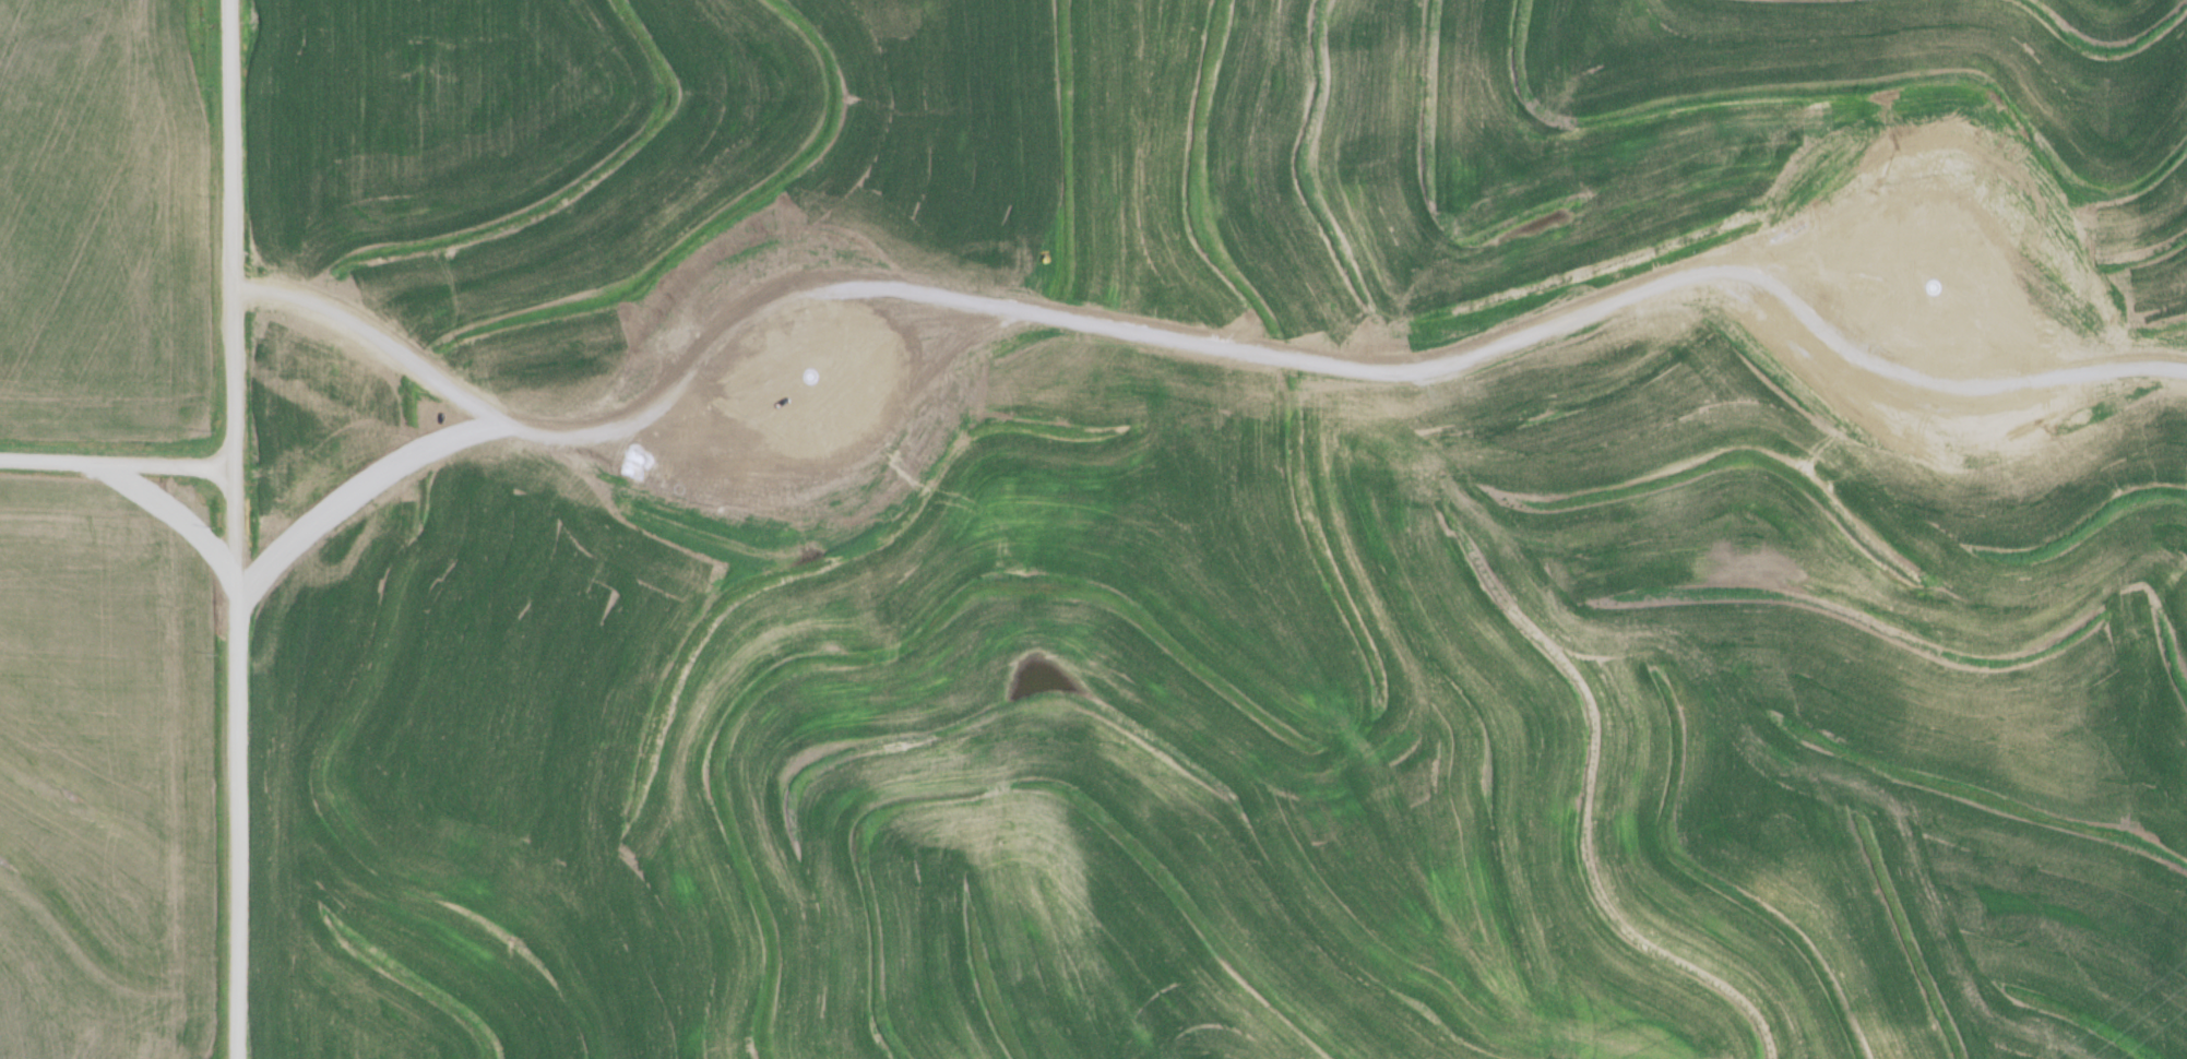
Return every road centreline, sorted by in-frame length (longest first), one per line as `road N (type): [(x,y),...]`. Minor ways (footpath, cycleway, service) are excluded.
road 1 (residential): [(211,1058),(217,0)]
road 2 (residential): [(0,485),(213,489)]

